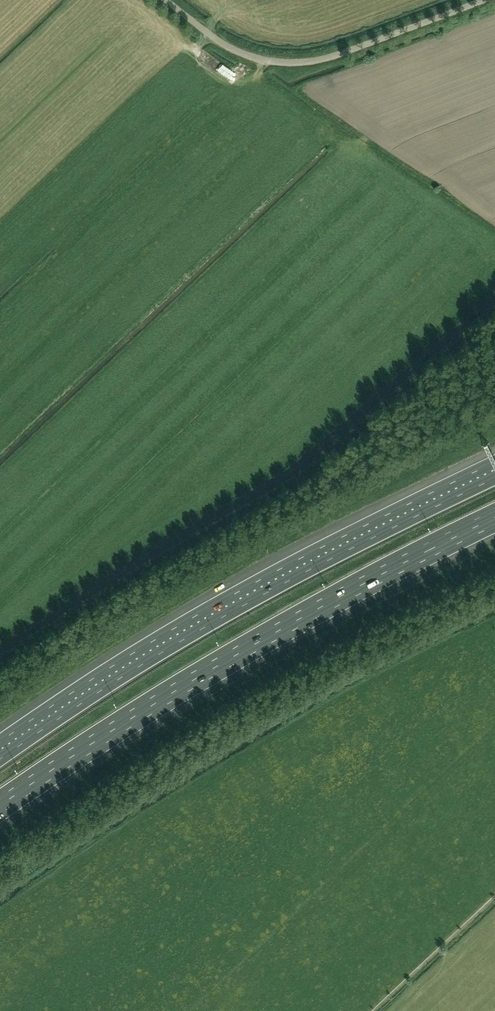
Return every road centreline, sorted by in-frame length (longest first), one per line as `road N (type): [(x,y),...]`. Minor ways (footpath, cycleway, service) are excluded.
road 1 (motorway): [(0,806),(276,630),(494,517)]
road 2 (motorway): [(494,471),(256,590),(0,751)]
road 3 (unclassified): [(165,0),(232,49),(288,62),(342,53),(482,0)]

